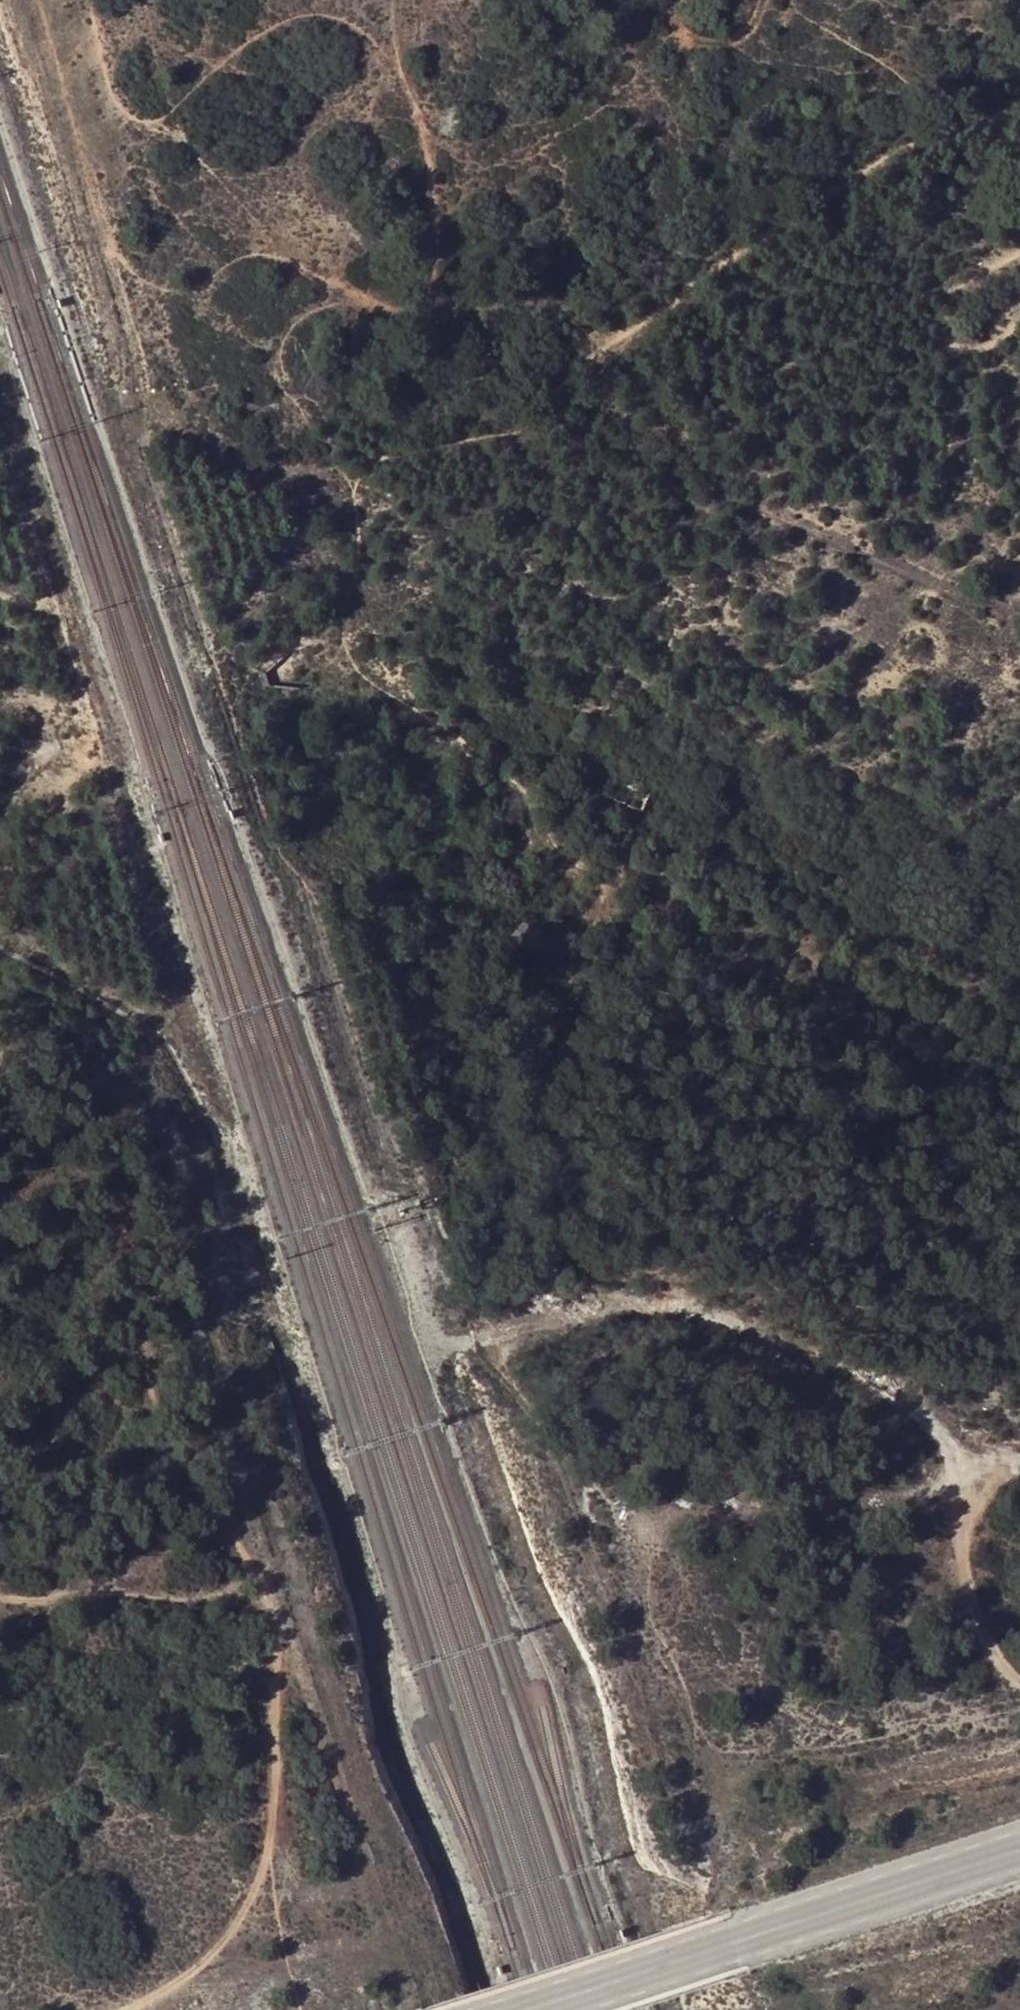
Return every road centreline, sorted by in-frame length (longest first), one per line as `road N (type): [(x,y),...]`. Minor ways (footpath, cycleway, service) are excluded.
road 1 (track): [(0,1591),(246,1588),(271,1607),(275,1823),(249,1901),(214,1950),(116,2009)]
road 2 (tertiary): [(1019,1851),(523,2009)]

